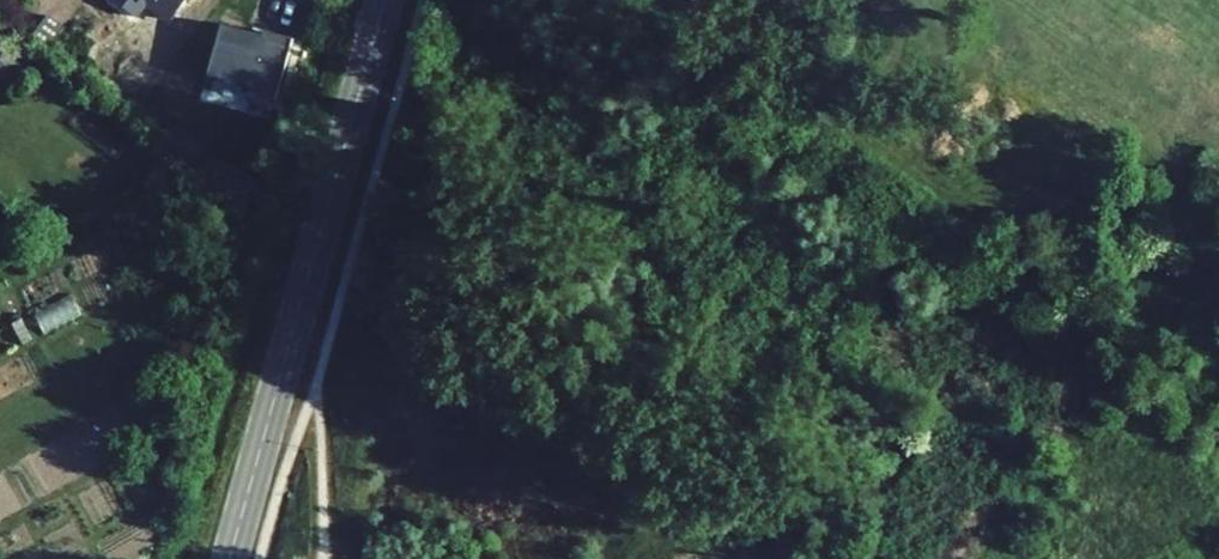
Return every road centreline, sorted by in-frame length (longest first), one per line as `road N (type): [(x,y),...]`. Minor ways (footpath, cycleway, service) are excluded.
road 1 (tertiary): [(229,558),(382,0)]

